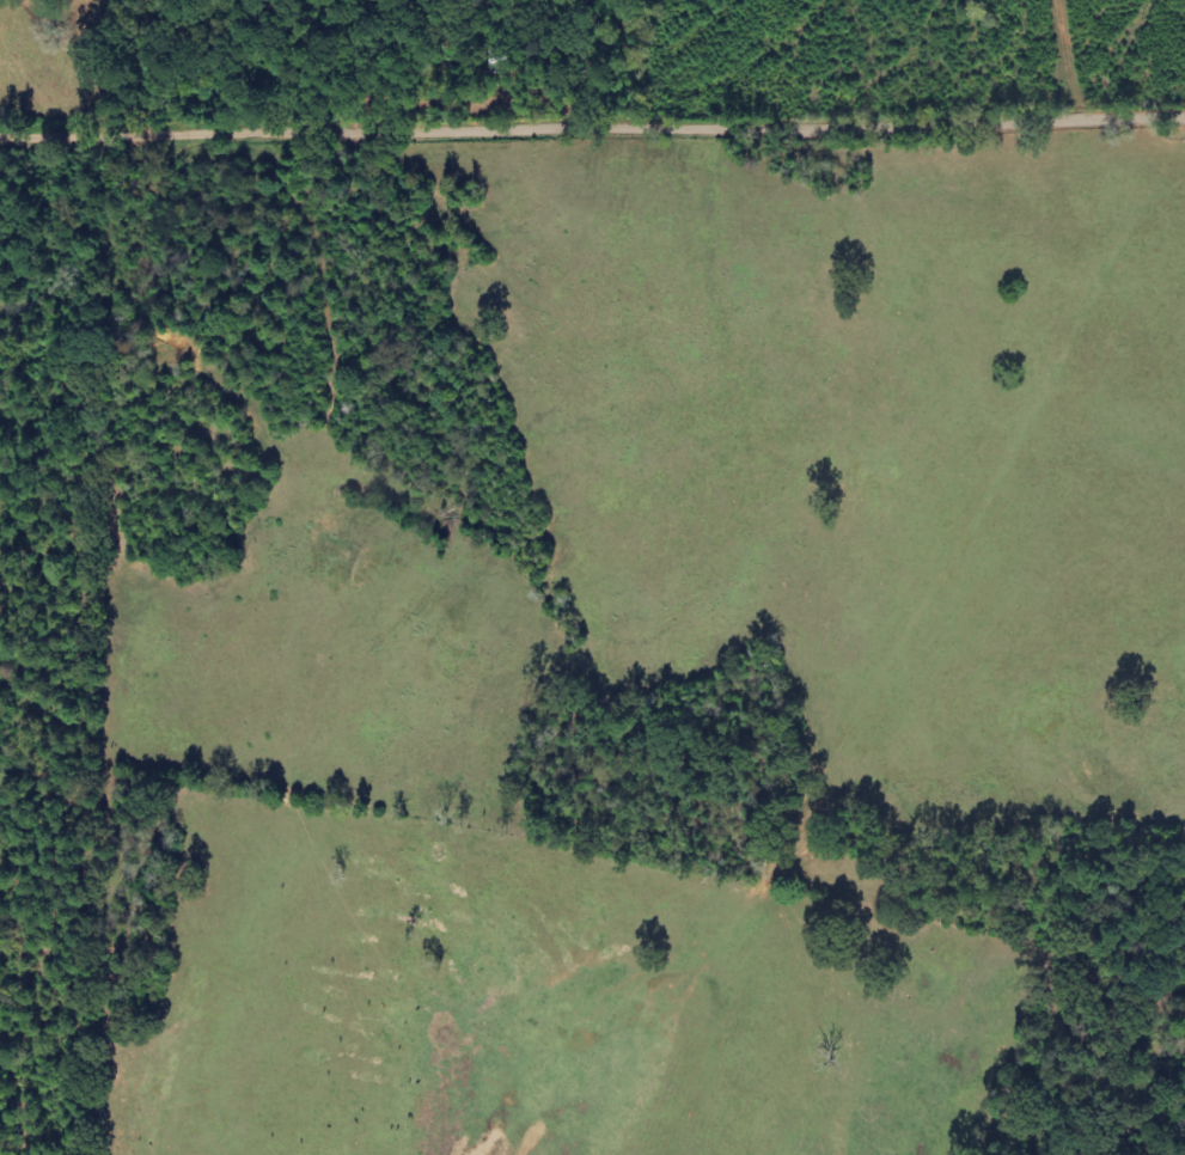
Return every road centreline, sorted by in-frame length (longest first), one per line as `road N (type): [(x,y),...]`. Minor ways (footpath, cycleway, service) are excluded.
road 1 (residential): [(1184,163),(0,172)]

